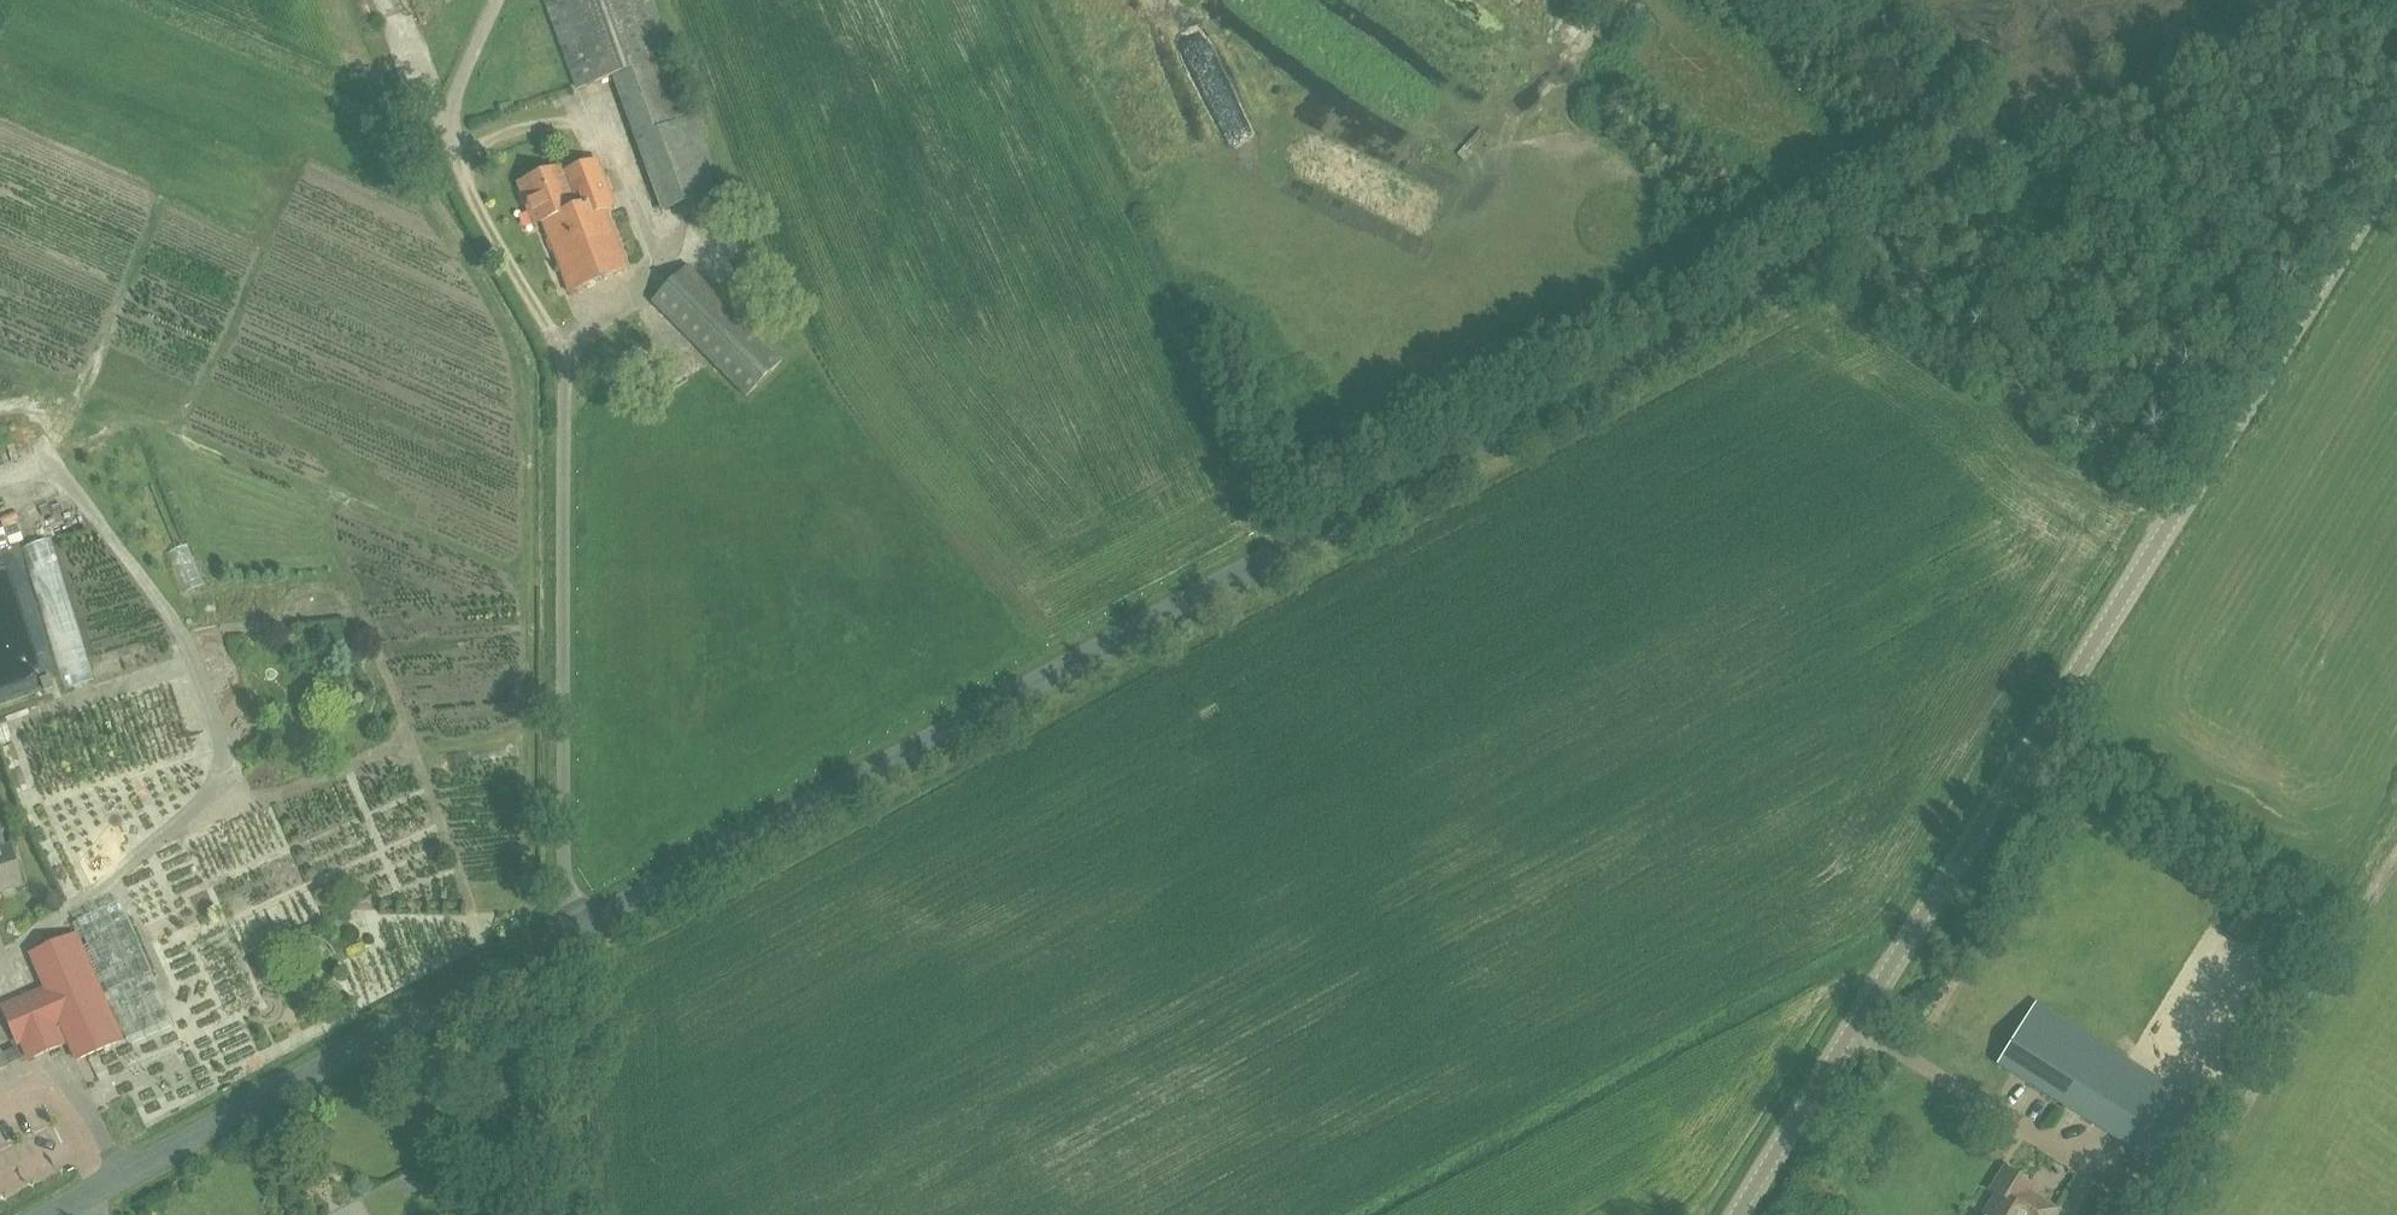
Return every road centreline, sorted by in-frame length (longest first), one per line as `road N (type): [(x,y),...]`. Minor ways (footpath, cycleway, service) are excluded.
road 1 (tertiary): [(38,1214),(2296,0)]
road 2 (unclassified): [(1738,1214),(2396,162)]

